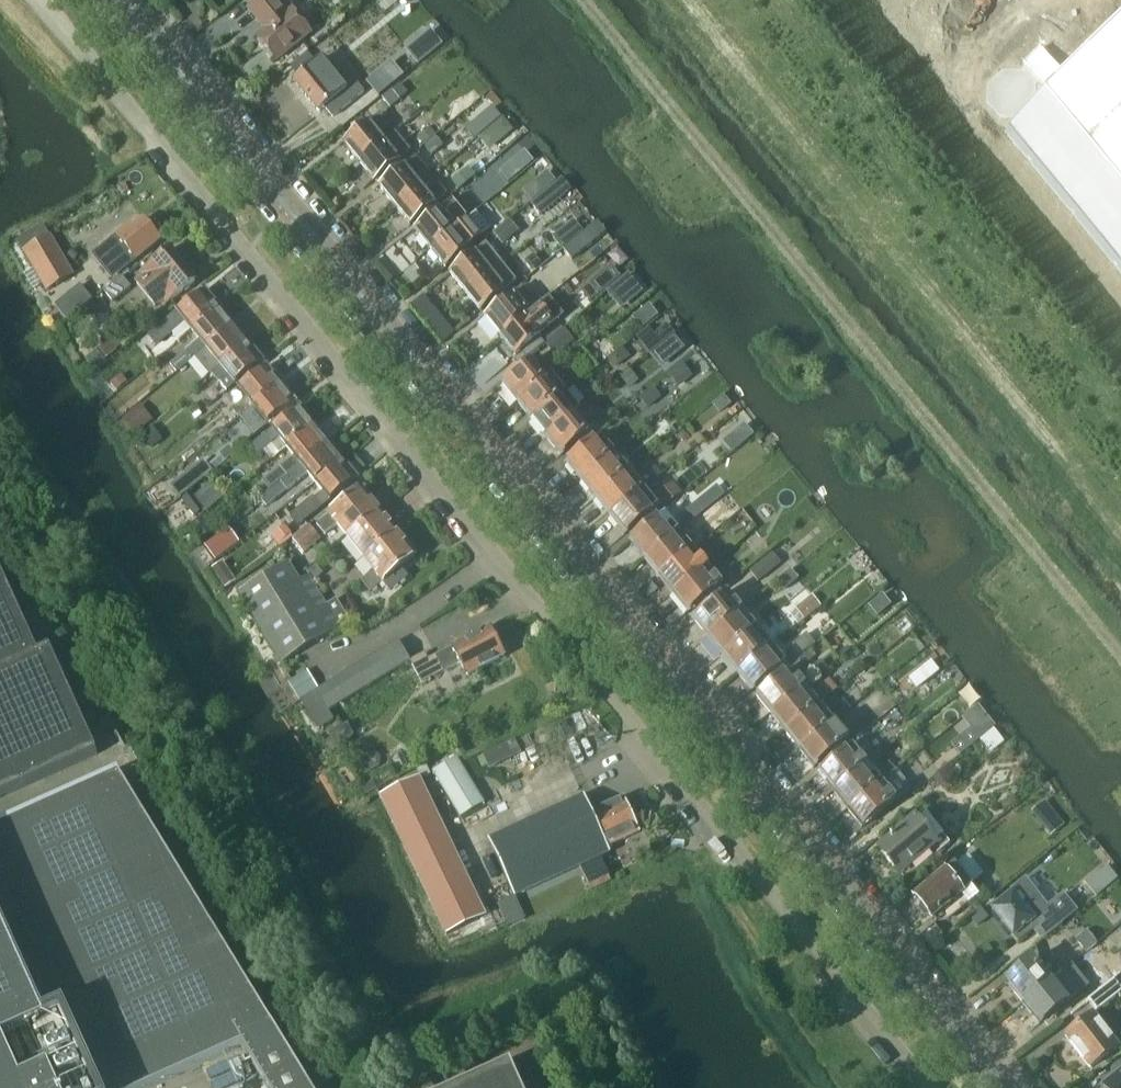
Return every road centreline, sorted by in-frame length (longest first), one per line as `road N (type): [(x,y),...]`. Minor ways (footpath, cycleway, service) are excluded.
road 1 (residential): [(35,0),(930,1087)]
road 2 (tertiary): [(1006,1087),(119,0)]

